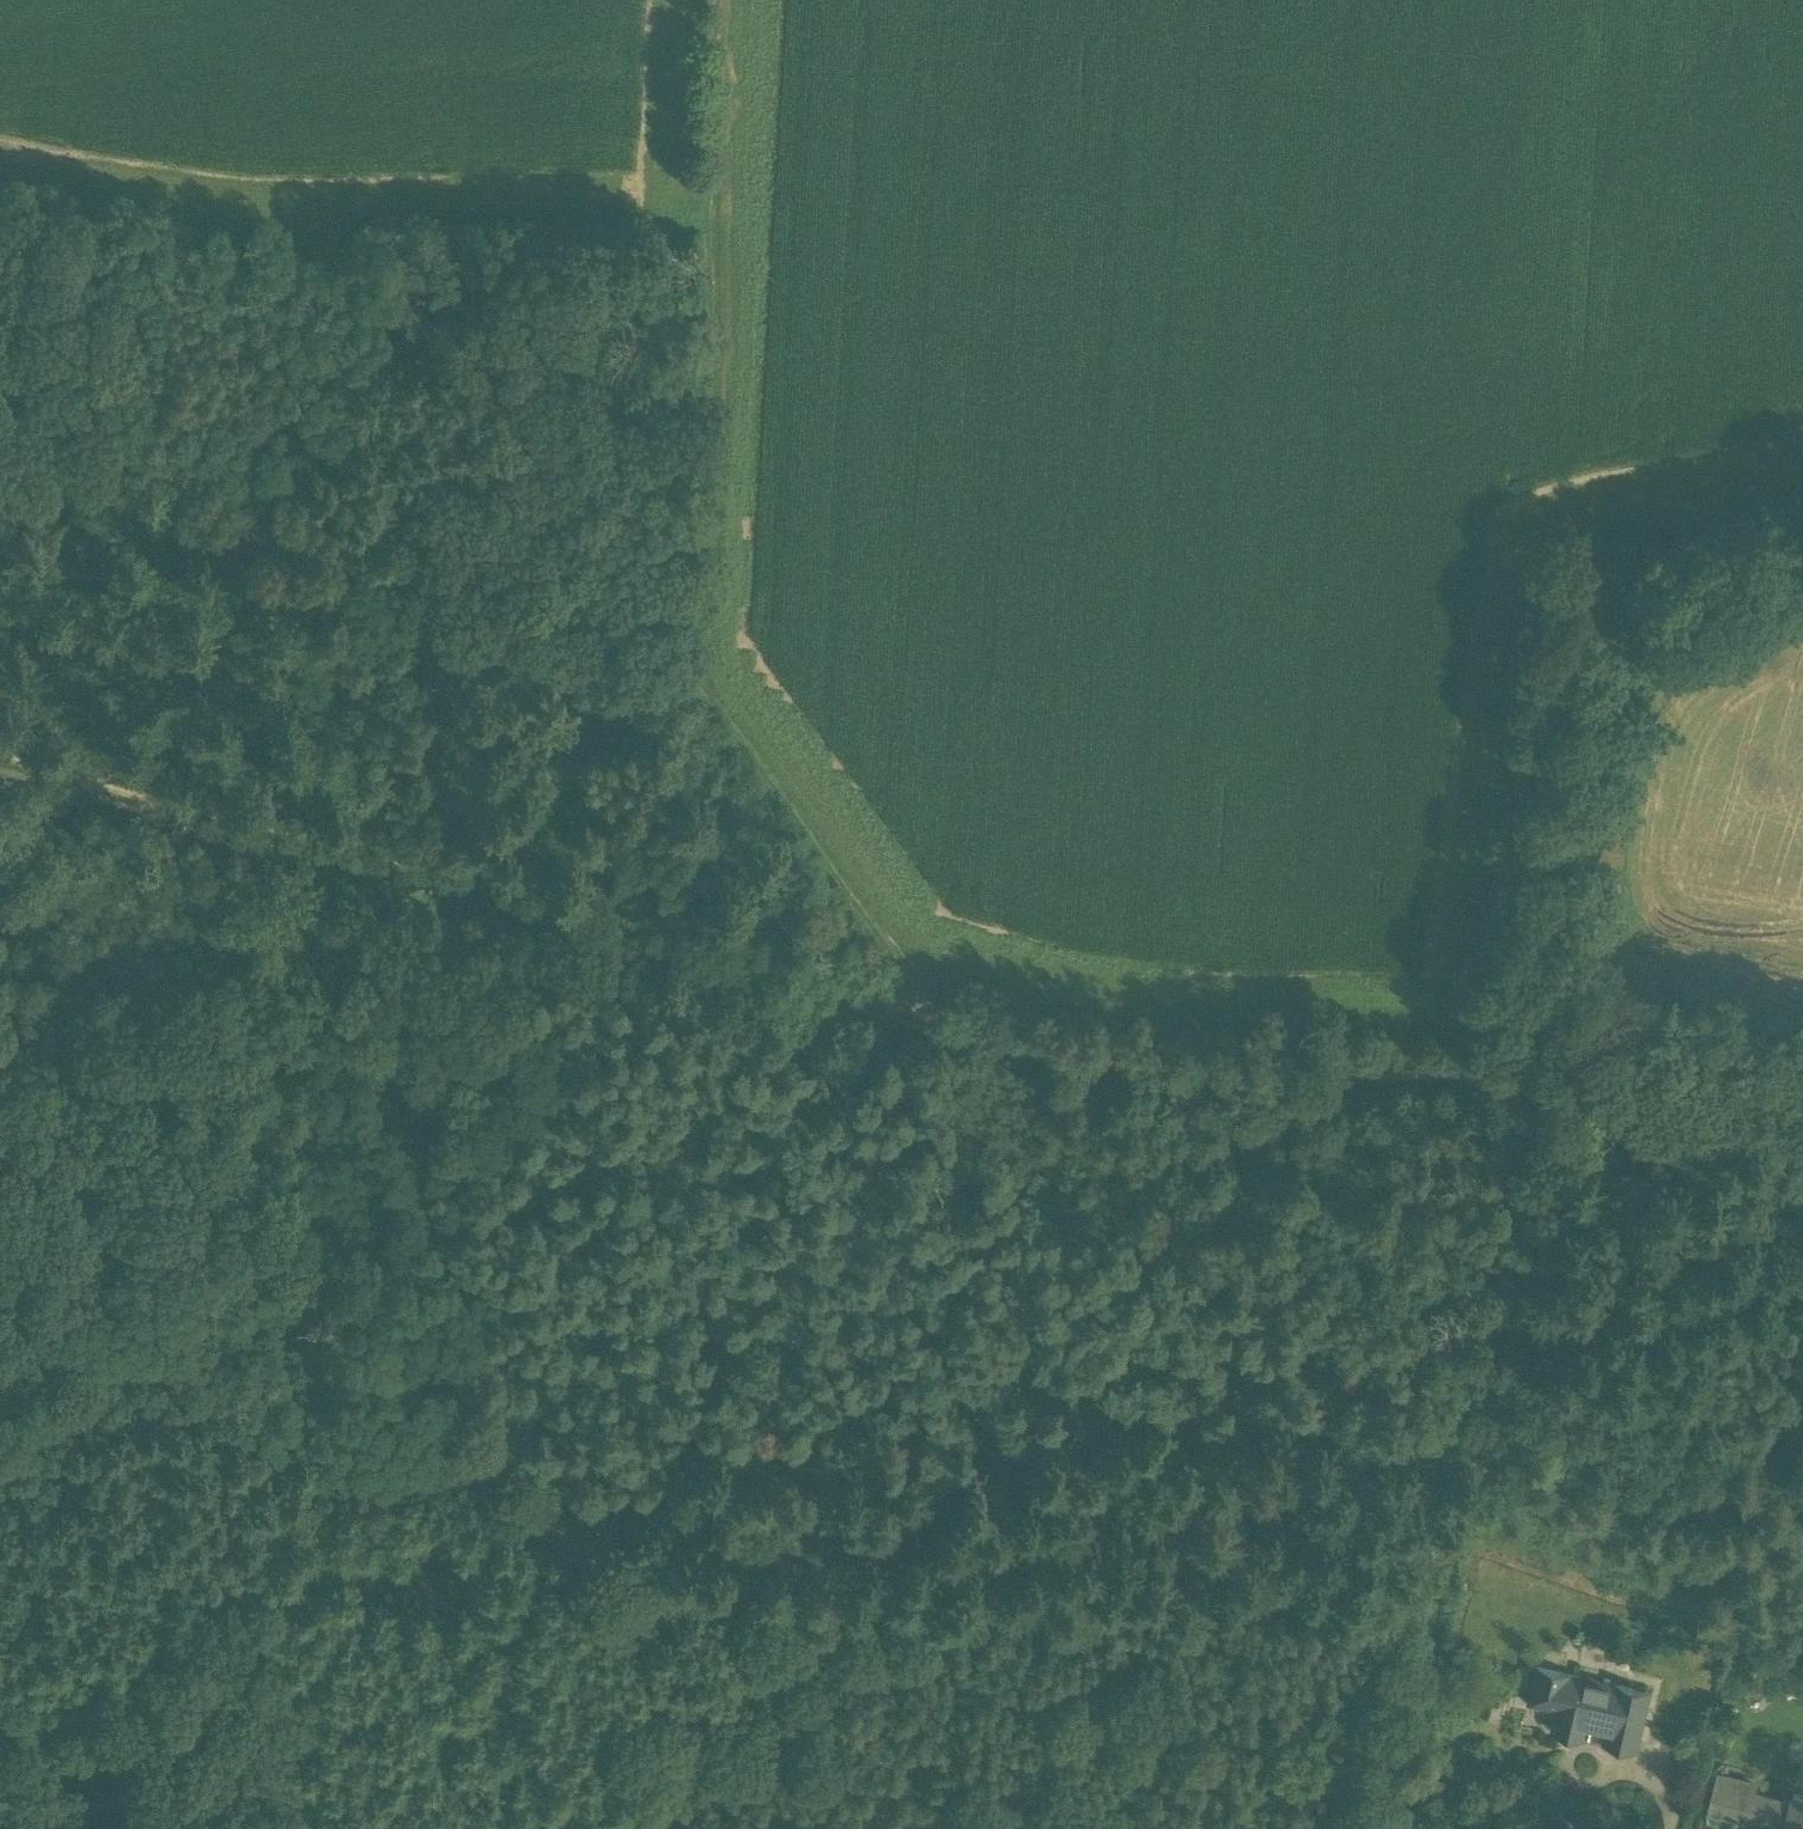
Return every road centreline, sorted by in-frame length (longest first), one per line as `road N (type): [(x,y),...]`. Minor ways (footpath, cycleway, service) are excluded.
road 1 (track): [(1556,1072),(1251,1073),(1112,1059),(963,1025),(106,781)]
road 2 (track): [(1802,1078),(1735,1065),(1556,1072)]

